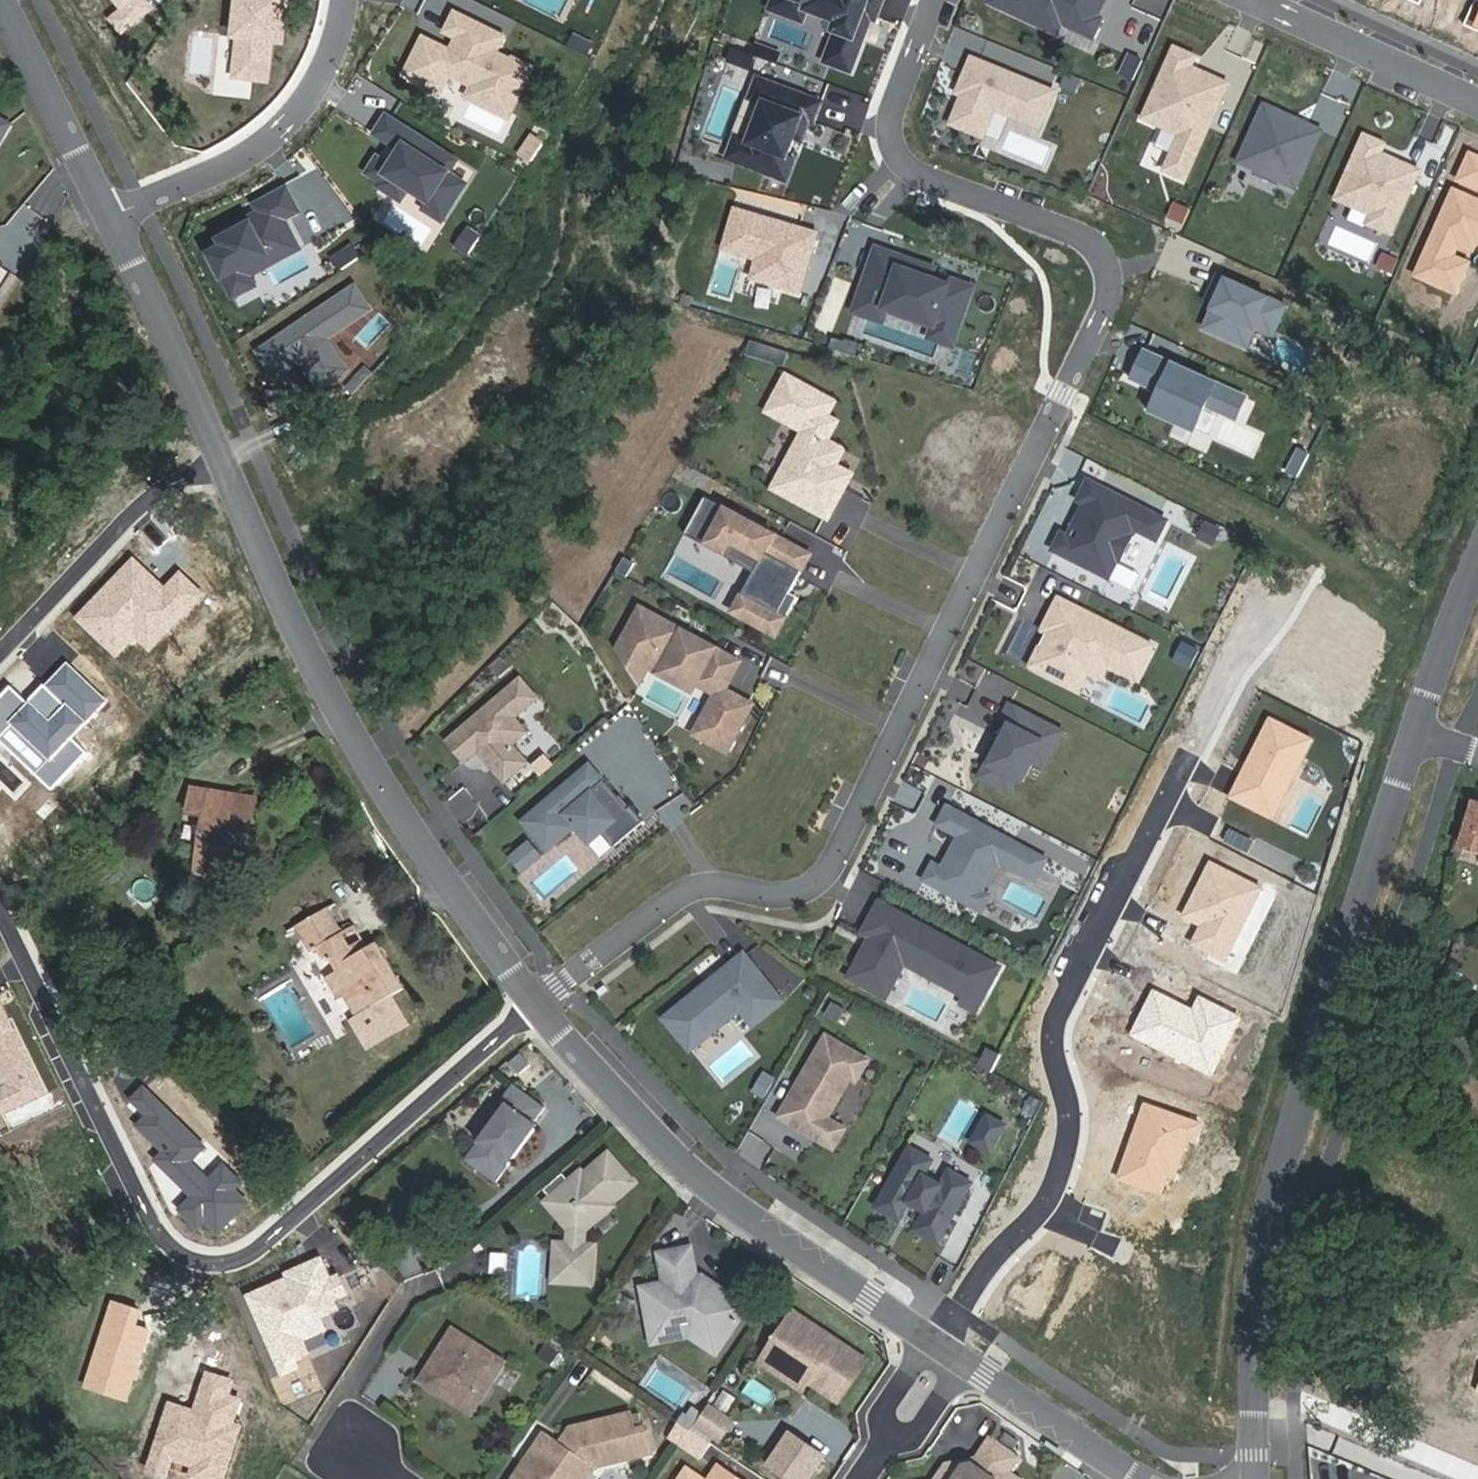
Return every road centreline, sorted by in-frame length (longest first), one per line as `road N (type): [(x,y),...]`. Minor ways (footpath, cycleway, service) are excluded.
road 1 (residential): [(935,0),(891,111),(890,147),(918,176),(1084,239),(1108,266),(1104,305),(830,866),(814,885),(781,898),(717,885),(683,893),(535,1003)]
road 2 (residential): [(0,916),(145,1214),(167,1249),(197,1265),(231,1265),(269,1240),(535,1003)]
road 3 (unclassified): [(1254,1478),(1259,1276),(1284,1141),(1415,732)]
road 4 (residential): [(935,1342),(993,1254),(1031,1220),(1056,1182),(1069,1130),(1051,1044),(1060,1007),(1186,755)]
road 5 (residential): [(535,1003),(333,718),(221,466)]
road 6 (residential): [(928,1337),(731,1204),(640,1128),(535,1003)]
road 7 (track): [(1455,628),(1074,423)]
road 8 (residential): [(343,0),(314,92),(276,135),(111,218)]
road 9 (residential): [(221,466),(155,493),(0,651)]
road 10 (residential): [(221,466),(111,218)]
road 11 (residential): [(1247,0),(1477,107)]
road 12 (residential): [(111,218),(0,0)]
road 13 (residential): [(1138,1478),(963,1362)]
road 14 (track): [(100,194),(0,342)]
road 15 (unclassified): [(1415,732),(1477,568)]

